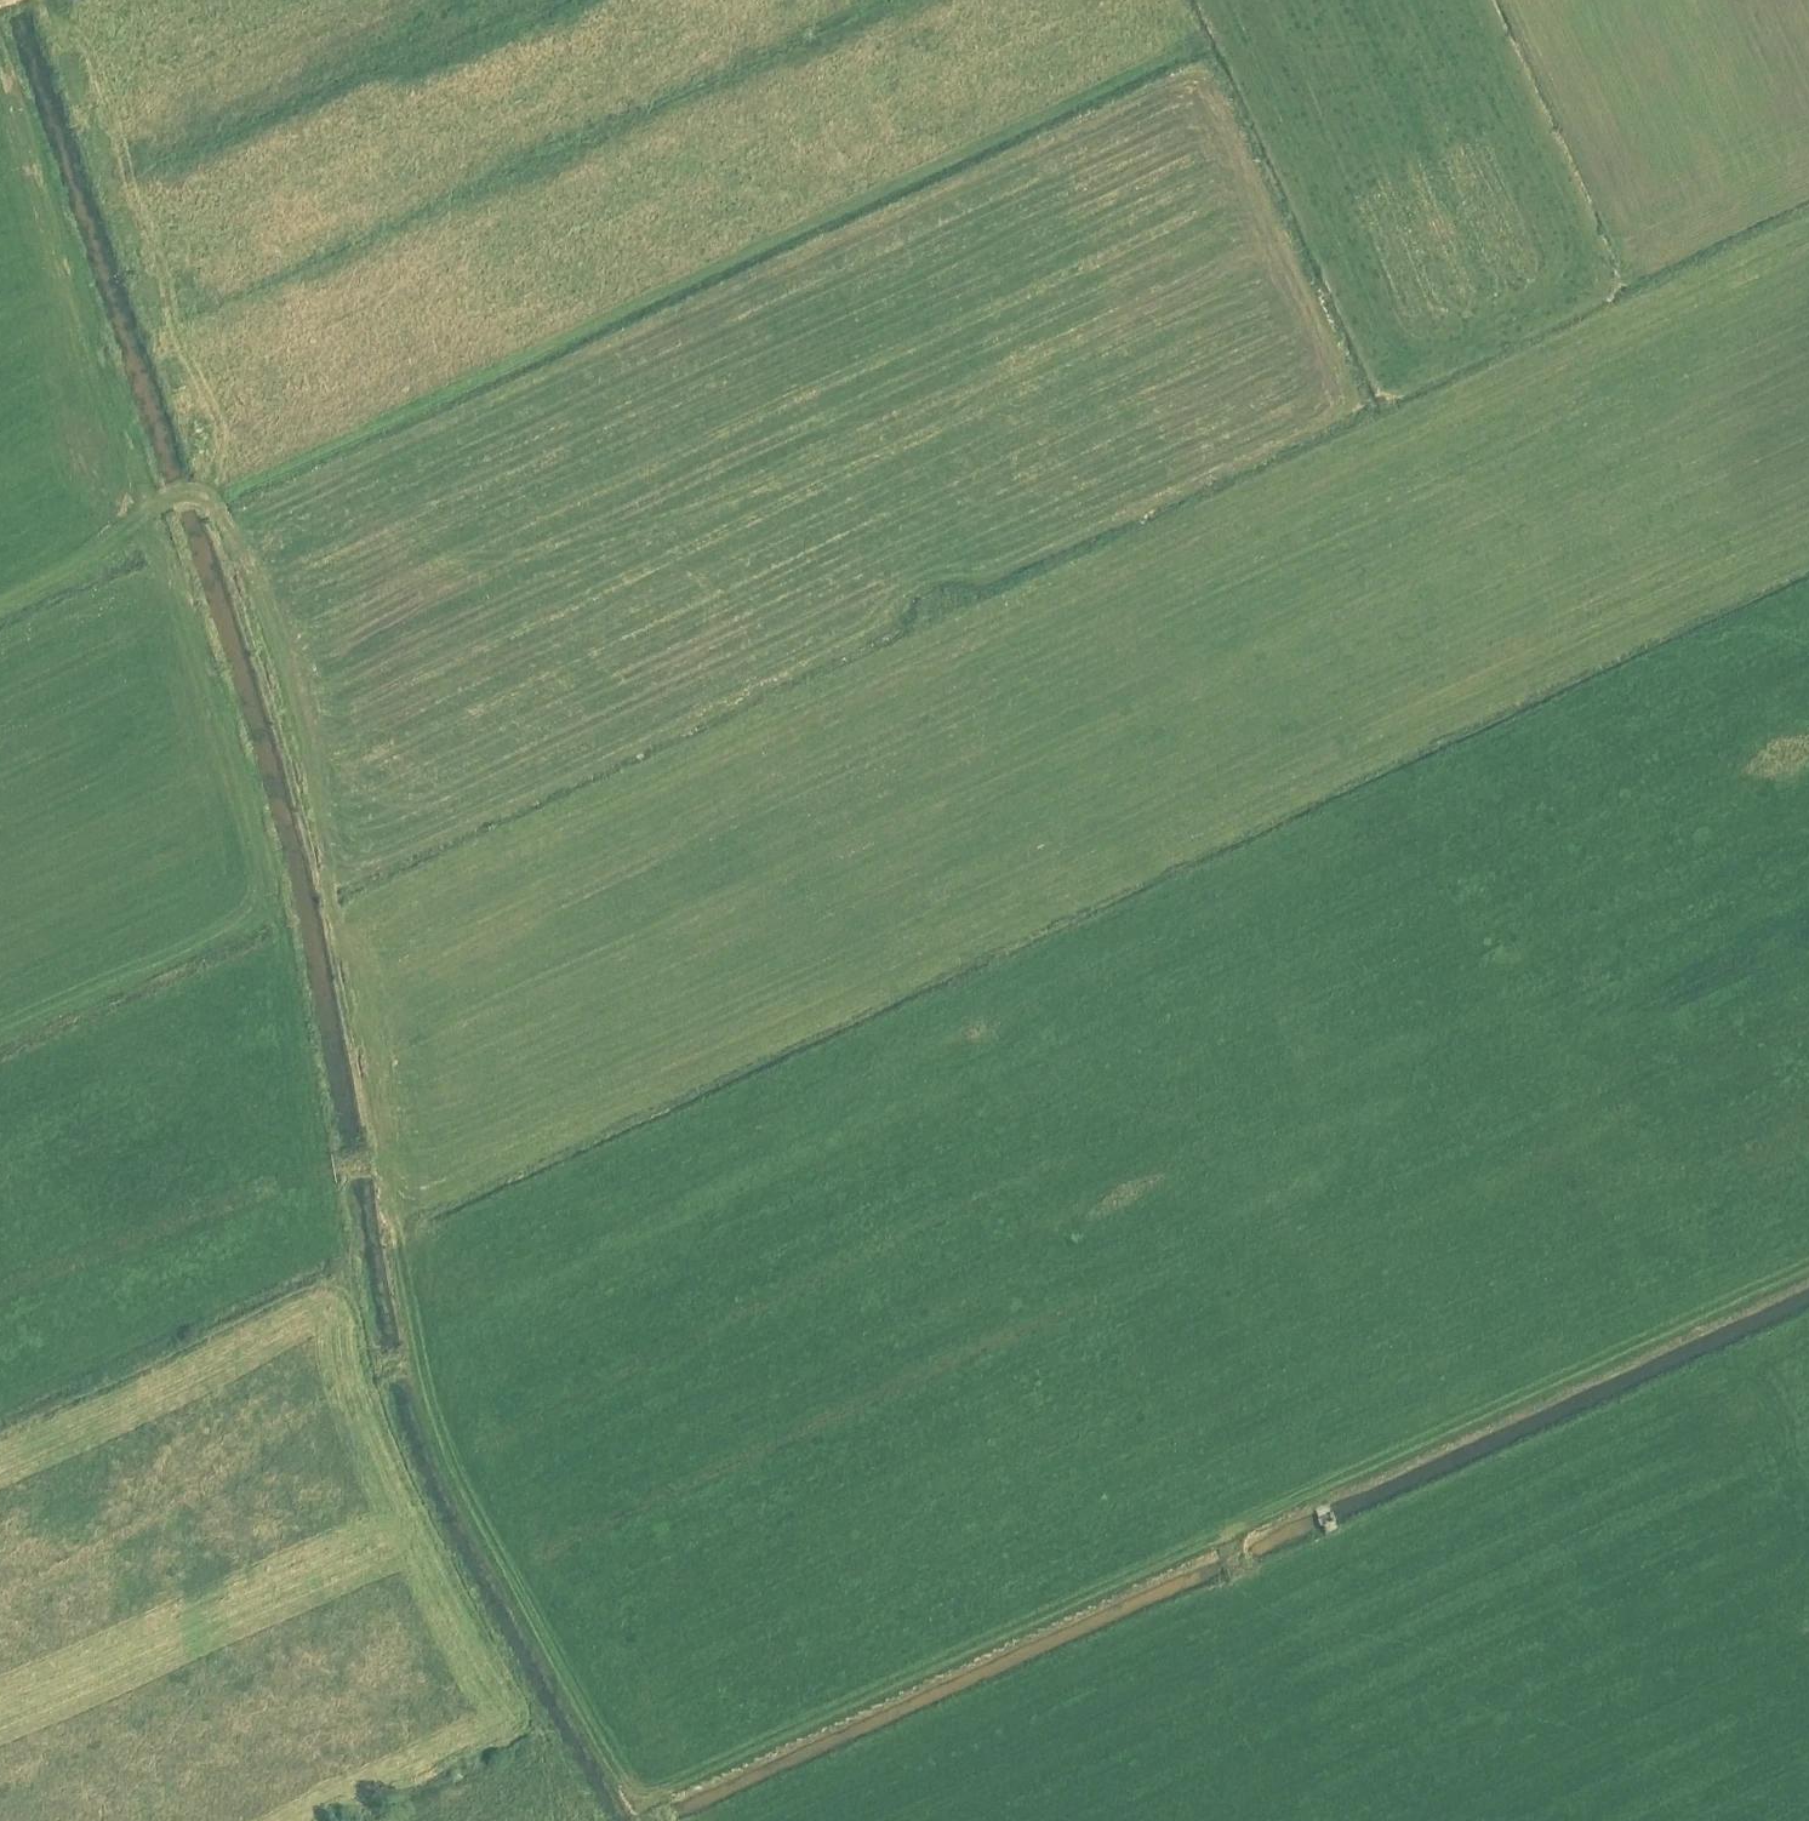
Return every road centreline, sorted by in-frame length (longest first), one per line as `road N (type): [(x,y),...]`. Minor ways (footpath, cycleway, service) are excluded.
road 1 (track): [(380,1151),(0,1294)]

